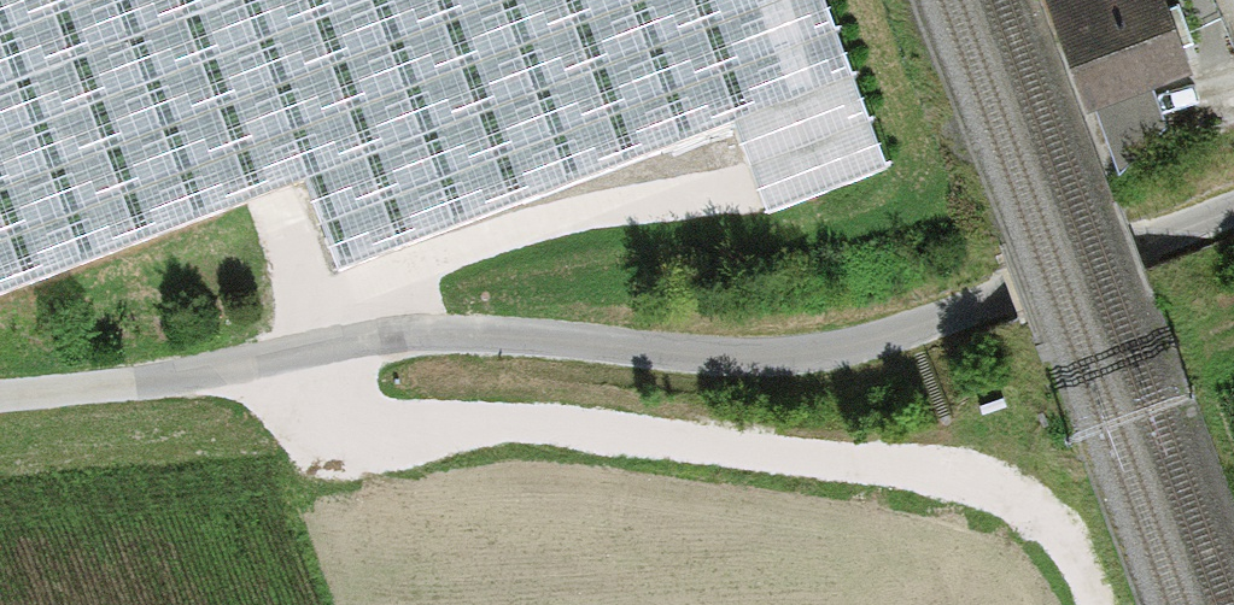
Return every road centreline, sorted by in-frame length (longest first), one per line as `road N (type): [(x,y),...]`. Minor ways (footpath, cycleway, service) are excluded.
road 1 (track): [(1233,210),(857,338),(727,352),(431,334),(0,384)]
road 2 (track): [(283,351),(343,434),(513,423),(946,475),(1018,500),(1073,550),(1096,604)]

